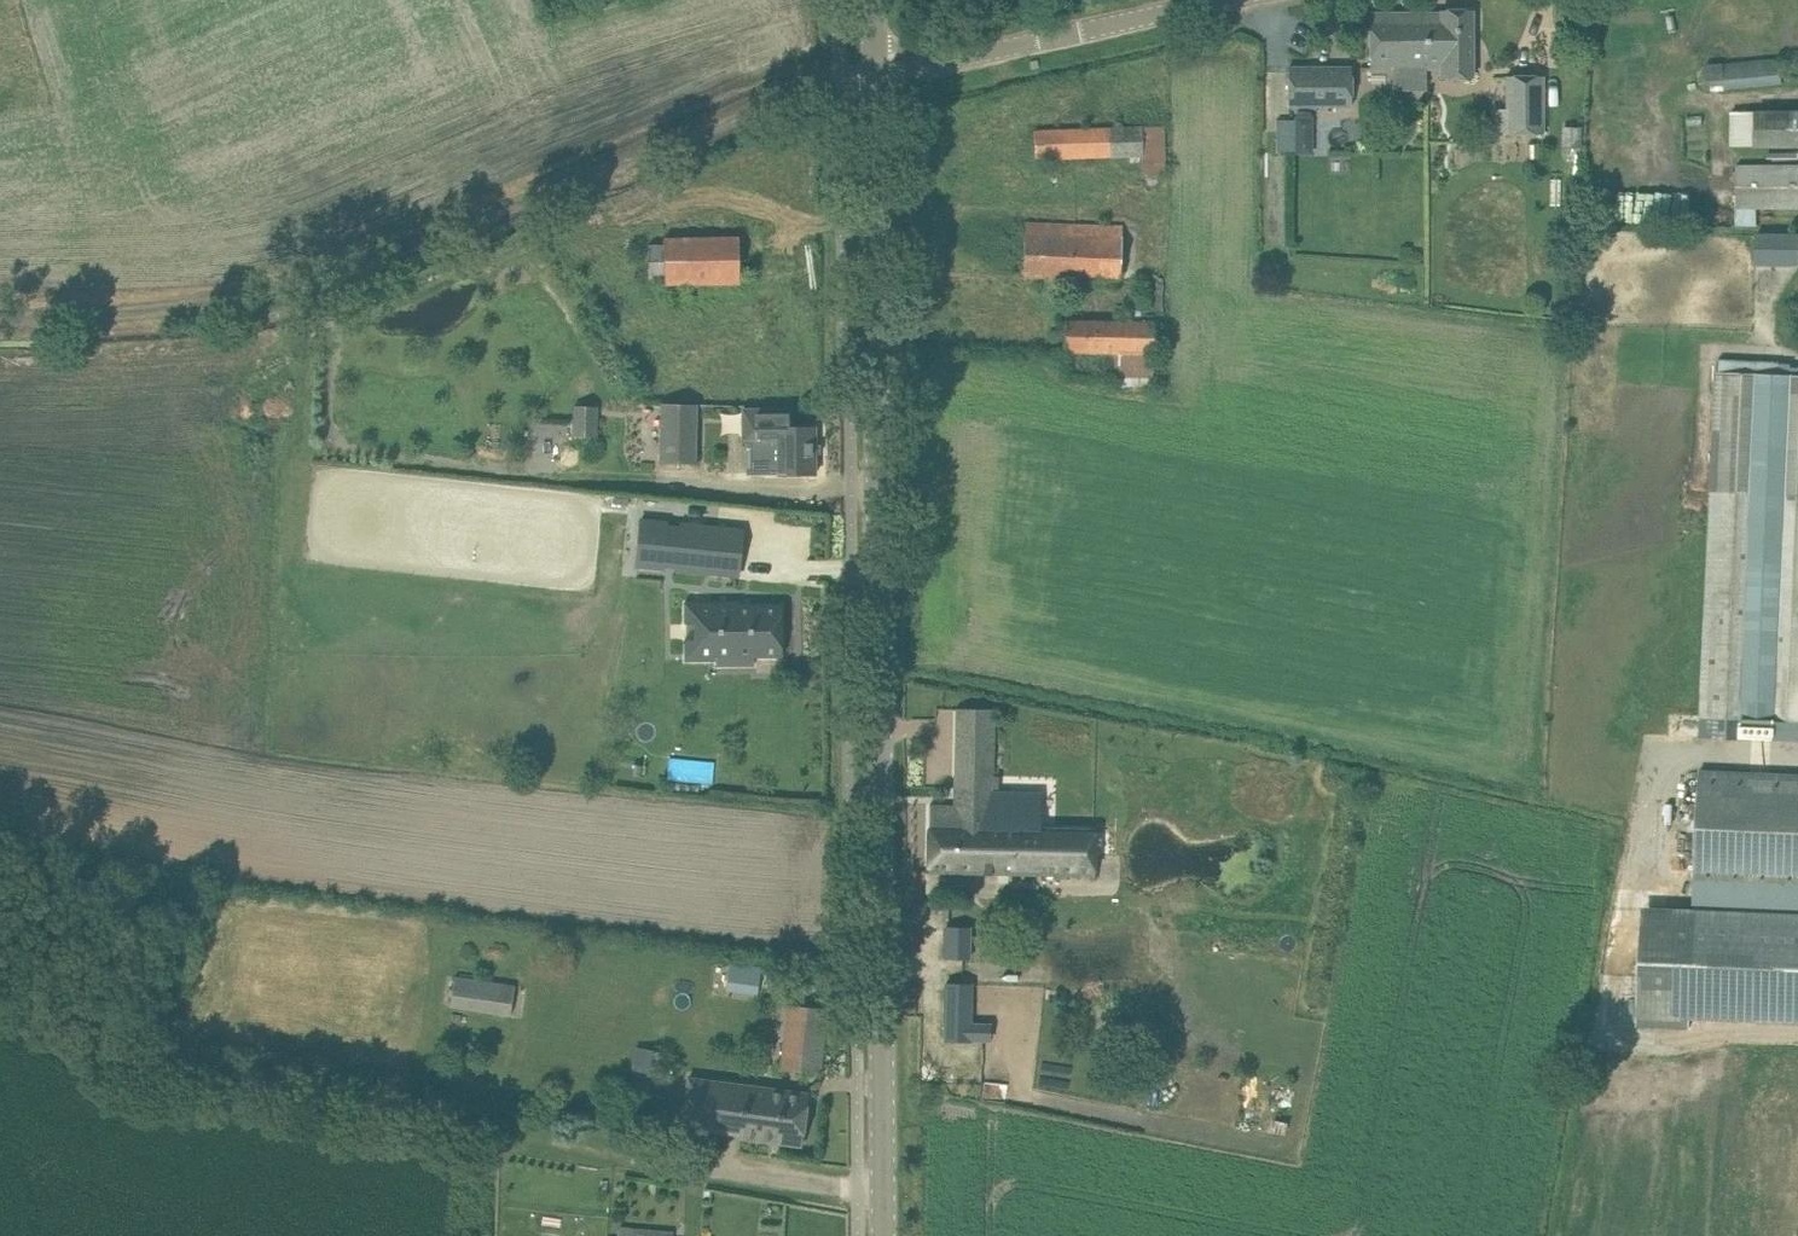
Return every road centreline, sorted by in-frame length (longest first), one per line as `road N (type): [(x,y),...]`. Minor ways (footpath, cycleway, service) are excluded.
road 1 (tertiary): [(884,1235),(875,76)]
road 2 (track): [(857,1188),(621,1156),(443,1112),(196,1073),(89,1041),(0,998)]
road 3 (unclassified): [(875,76),(1217,0)]

